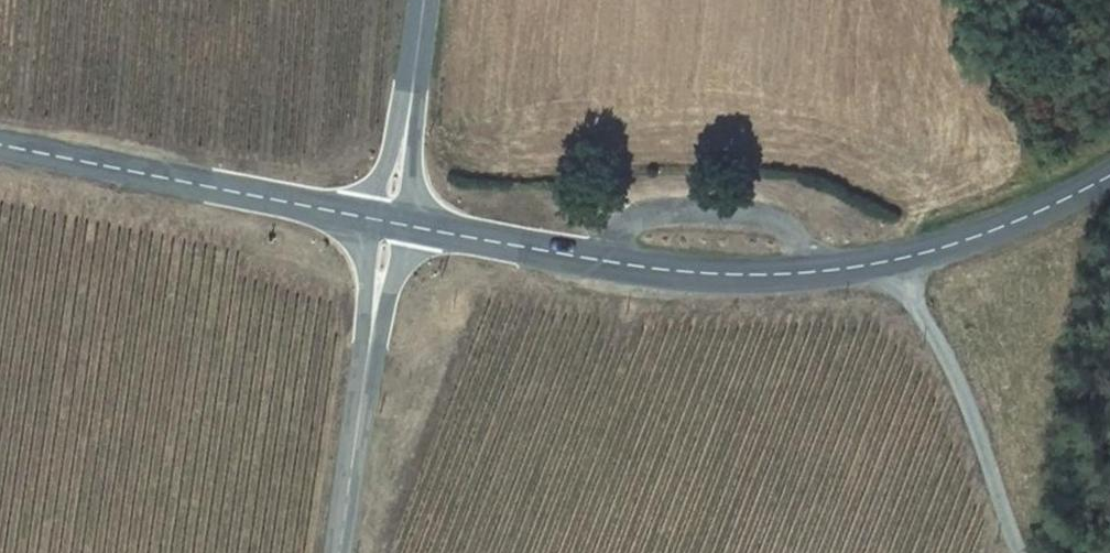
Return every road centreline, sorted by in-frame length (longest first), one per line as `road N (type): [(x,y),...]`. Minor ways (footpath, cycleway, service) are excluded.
road 1 (tertiary): [(391,222),(675,271),(785,275),(893,261)]
road 2 (tertiary): [(0,144),(391,222)]
road 3 (tertiary): [(391,222),(336,552)]
road 4 (unclassified): [(1021,552),(987,451),(893,261)]
road 5 (tertiary): [(893,261),(997,229),(1109,177)]
road 6 (tertiary): [(421,0),(391,222)]

